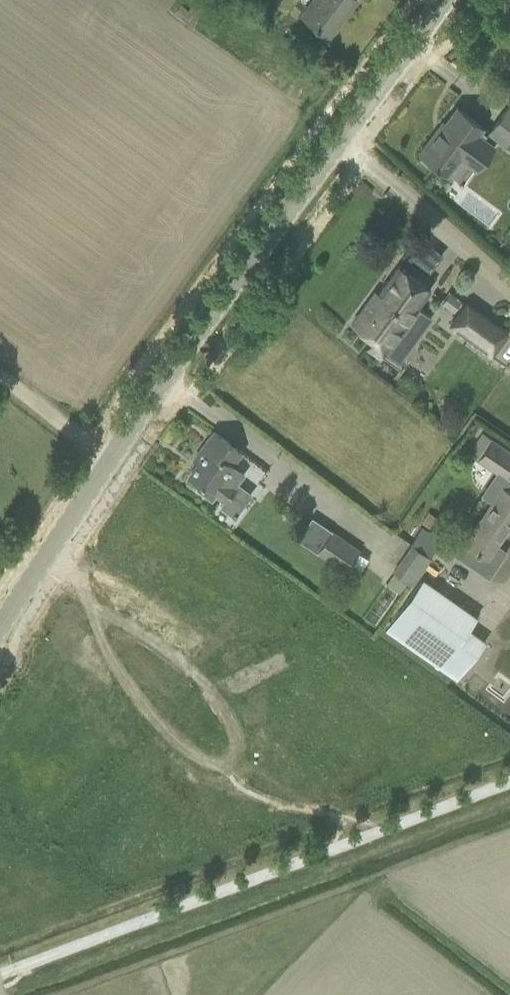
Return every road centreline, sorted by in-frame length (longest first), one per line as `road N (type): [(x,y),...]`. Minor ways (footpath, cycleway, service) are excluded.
road 1 (secondary): [(0,624),(339,138)]
road 2 (residential): [(339,138),(509,288)]
road 3 (secondary): [(339,138),(443,0)]

